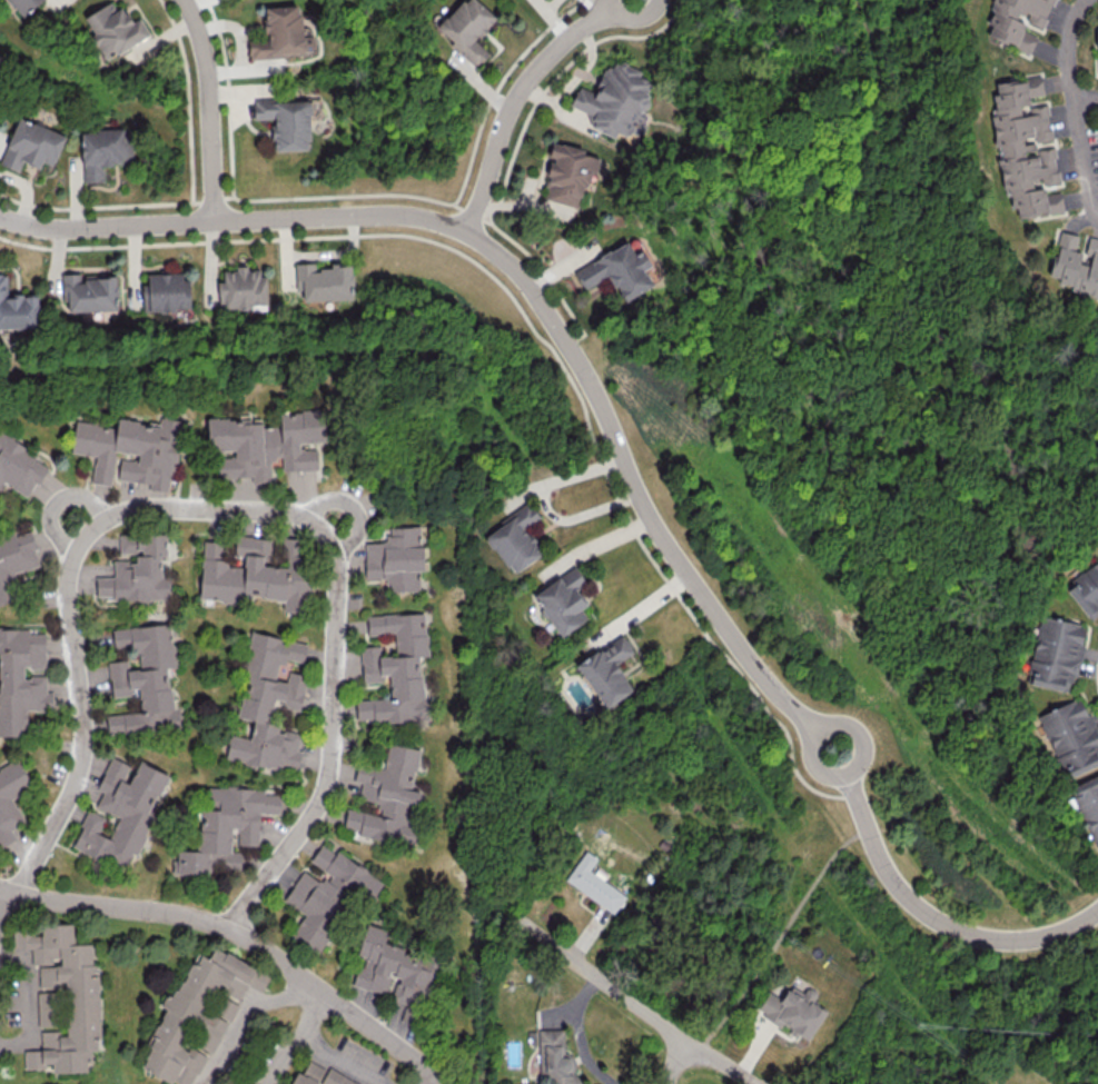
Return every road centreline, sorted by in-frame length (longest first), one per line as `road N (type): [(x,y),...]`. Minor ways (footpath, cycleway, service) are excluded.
road 1 (residential): [(19,893),(87,750),(72,575),(89,533),(142,511),(314,518),(327,533),(337,569),(333,760),(315,813),(230,932)]
road 2 (residential): [(465,230),(517,280),(574,361),(673,563),(758,678),(823,722)]
road 3 (residential): [(0,888),(208,919),(288,962),(451,1083)]
road 4 (residential): [(0,219),(88,229),(407,213),(465,230)]
road 5 (residential): [(847,778),(886,869),(909,901),(948,926),(989,939),(1041,939),(1097,911)]
road 6 (residential): [(503,908),(755,1083)]
road 7 (residential): [(629,0),(557,58),(526,96),(465,230)]
road 8 (residential): [(215,222),(204,63),(176,0)]
road 9 (residential): [(1086,0),(1070,54),(1072,97),(1097,210)]
road 10 (residential): [(847,778),(863,762),(862,734),(852,724),(823,722),(812,730),(808,758),(828,778),(847,778)]
road 11 (residential): [(106,521),(85,496),(59,499),(52,527),(76,550)]

